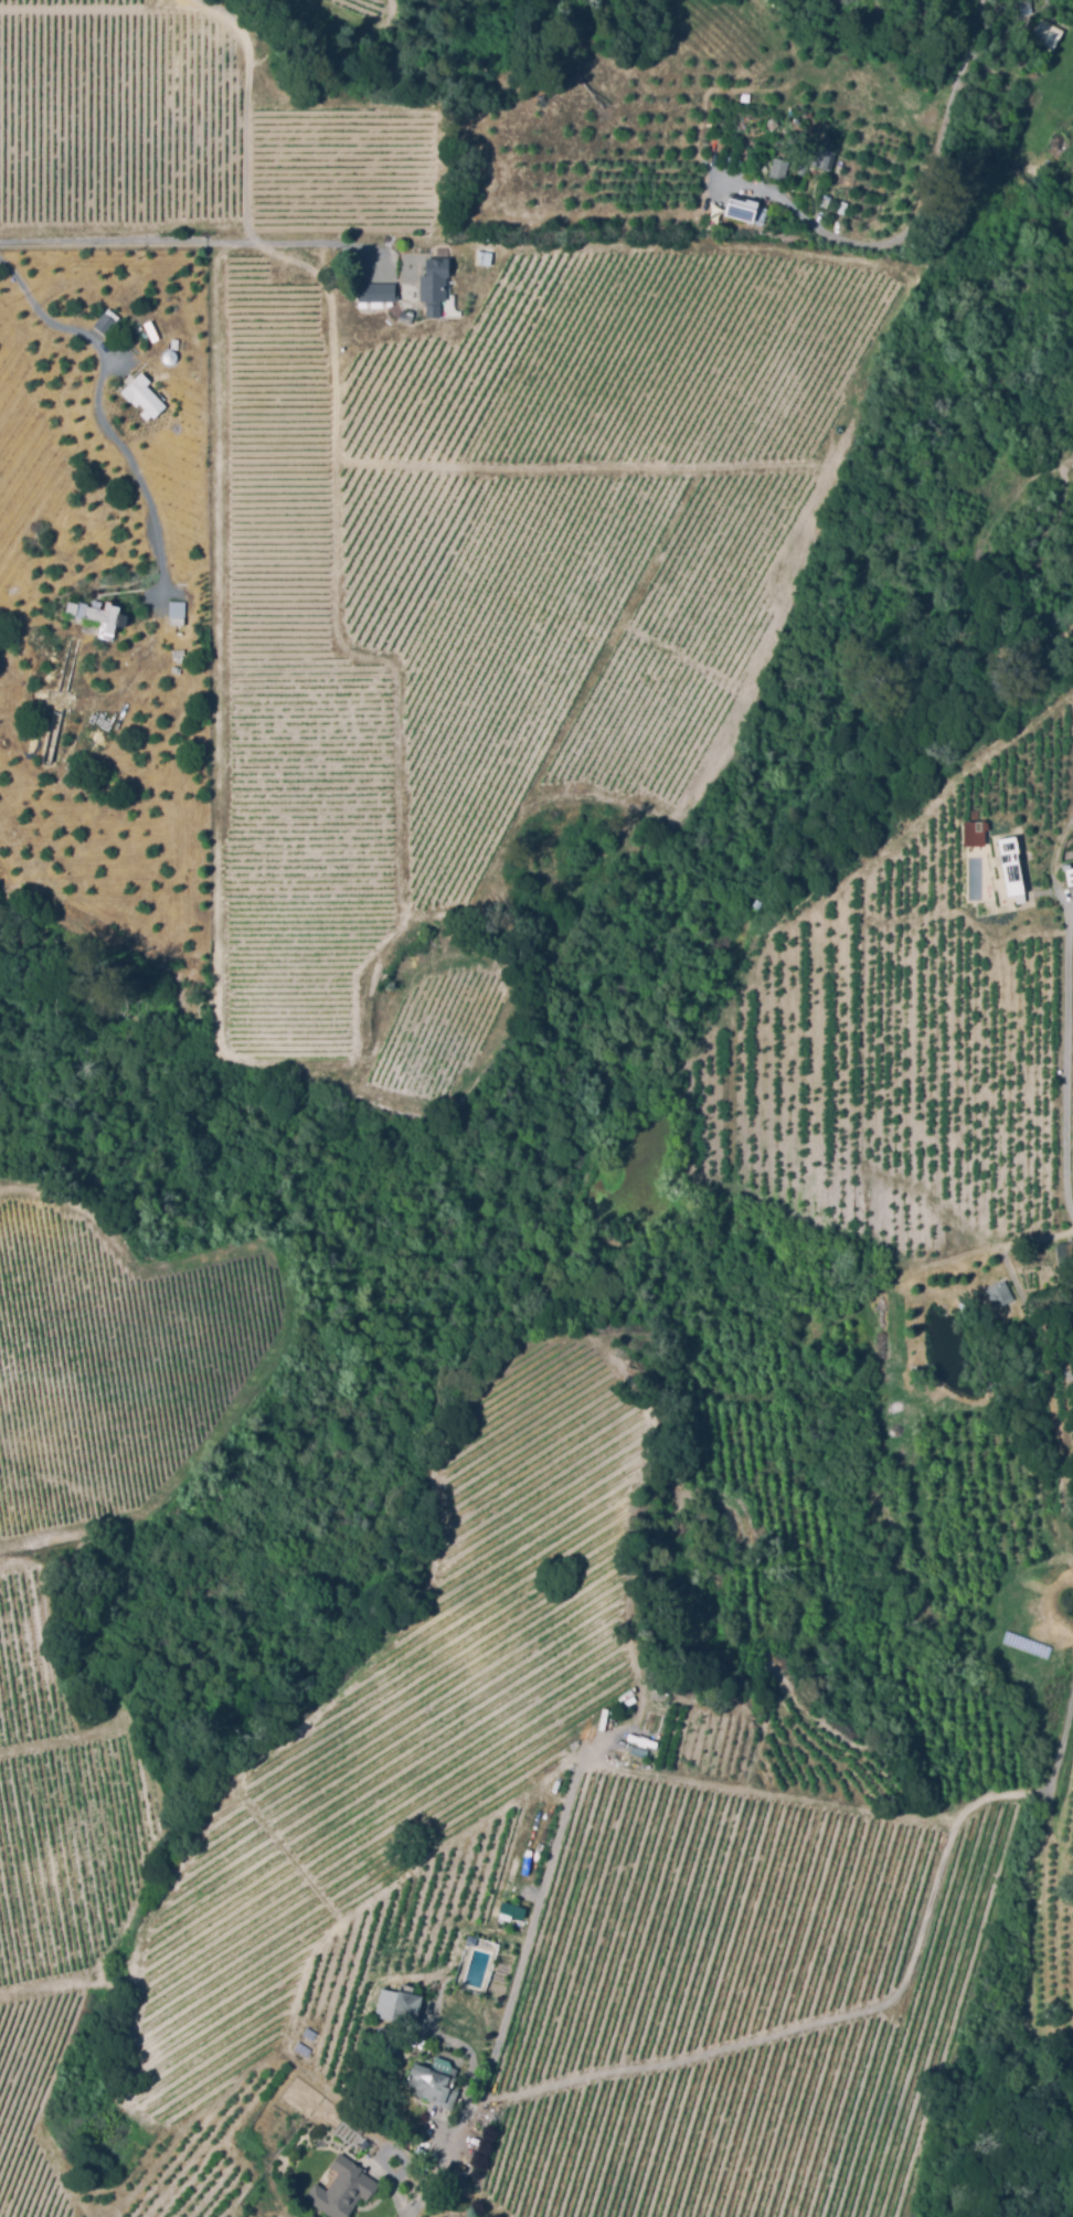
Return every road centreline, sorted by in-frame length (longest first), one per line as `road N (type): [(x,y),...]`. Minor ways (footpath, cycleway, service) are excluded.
road 1 (residential): [(343,244),(0,246)]
road 2 (residential): [(987,0),(938,182)]

